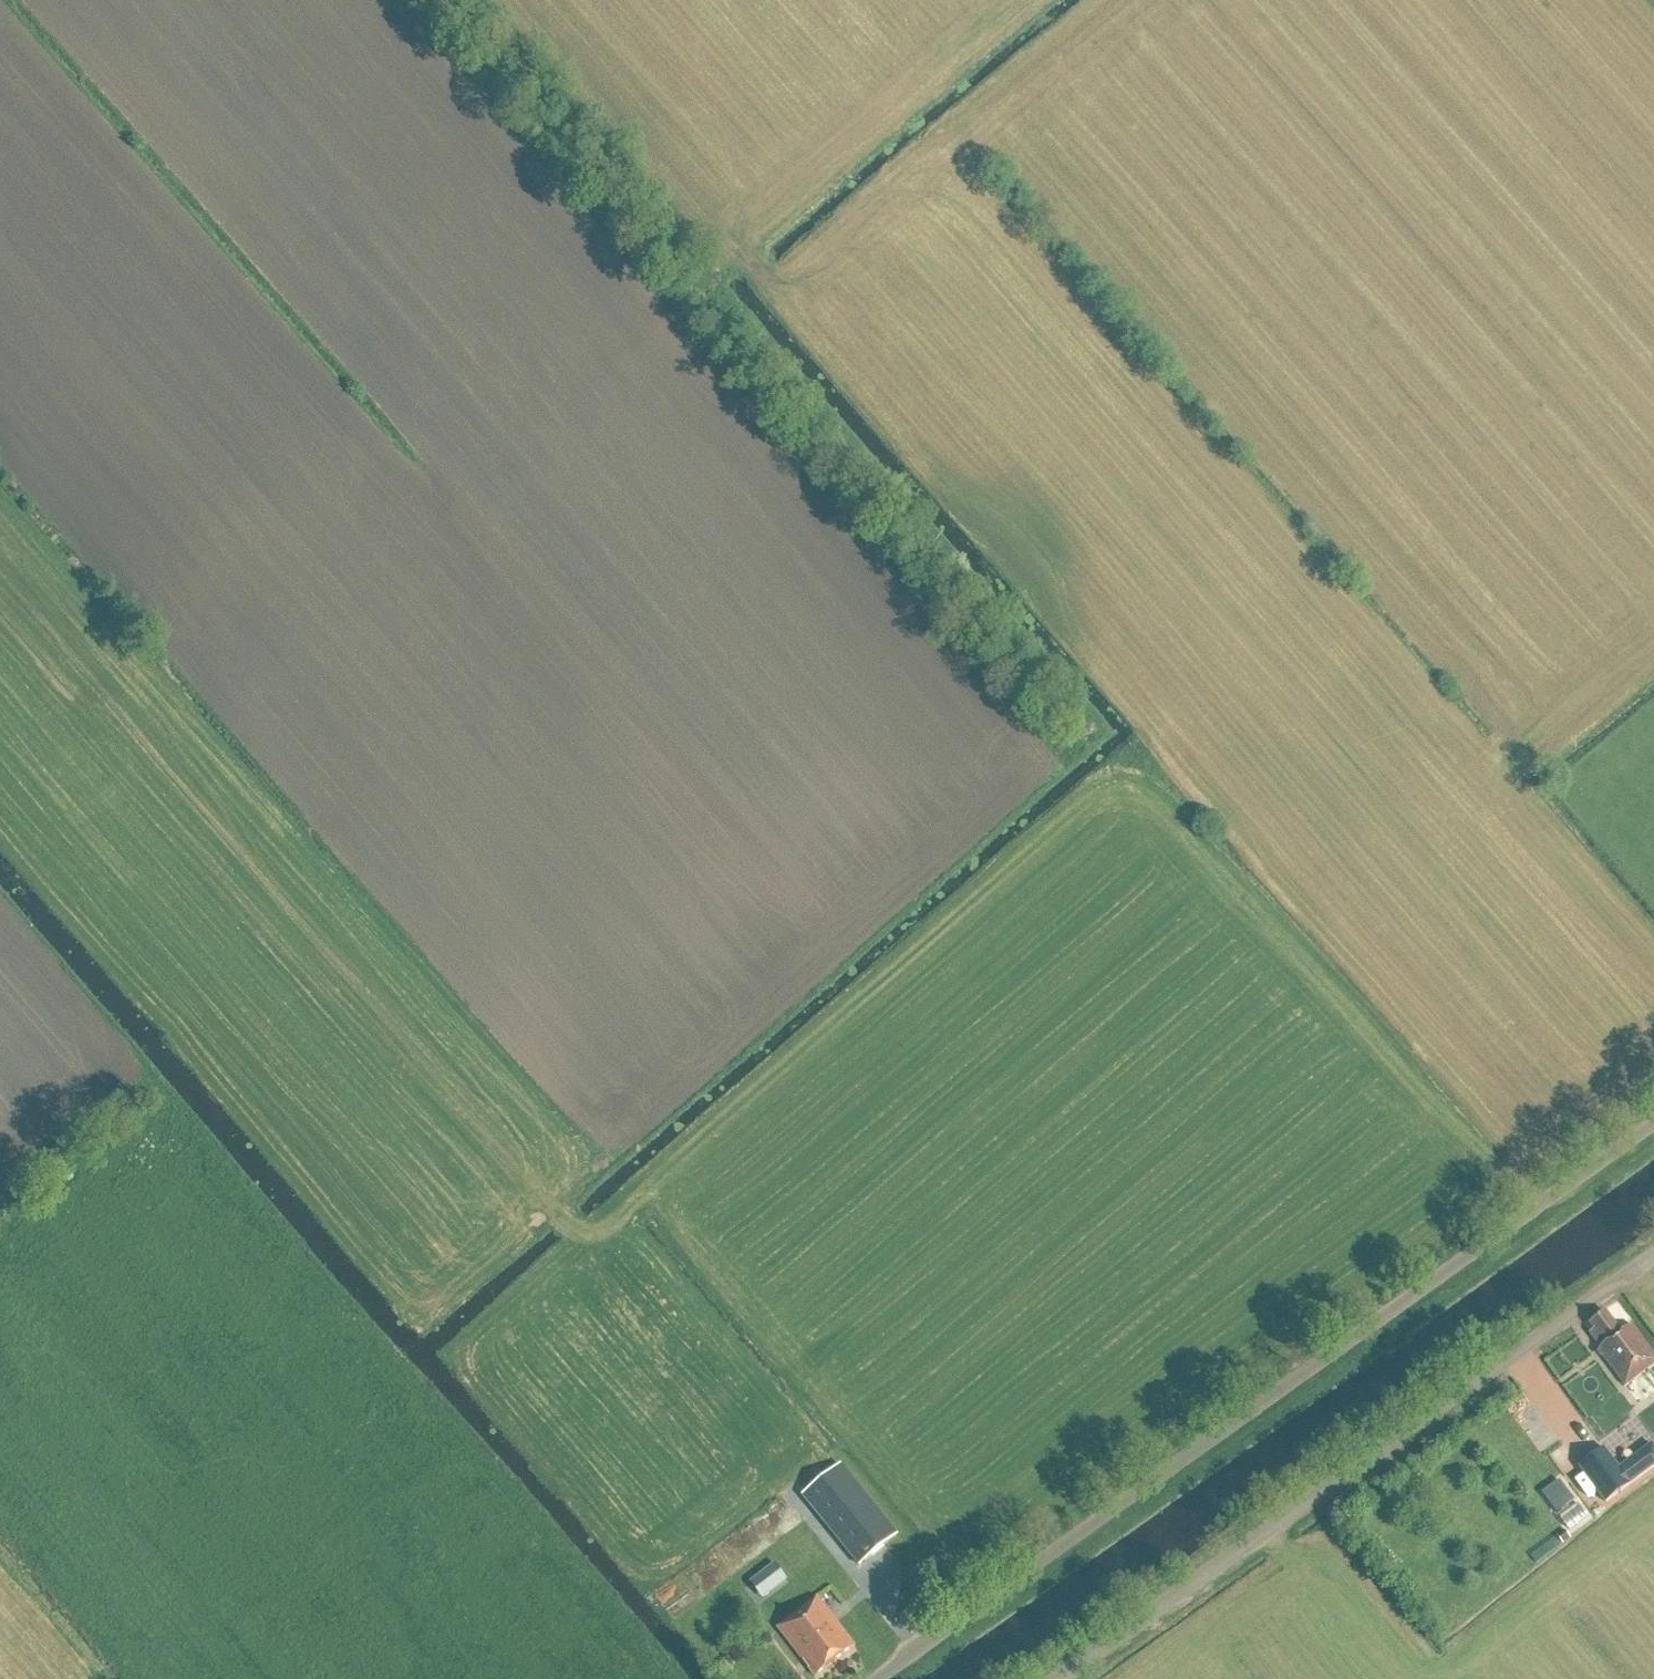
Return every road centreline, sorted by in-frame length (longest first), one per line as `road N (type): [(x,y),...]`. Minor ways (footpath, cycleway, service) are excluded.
road 1 (unclassified): [(883,1678),(1653,1125)]
road 2 (unclassified): [(1061,1678),(1653,1255)]

